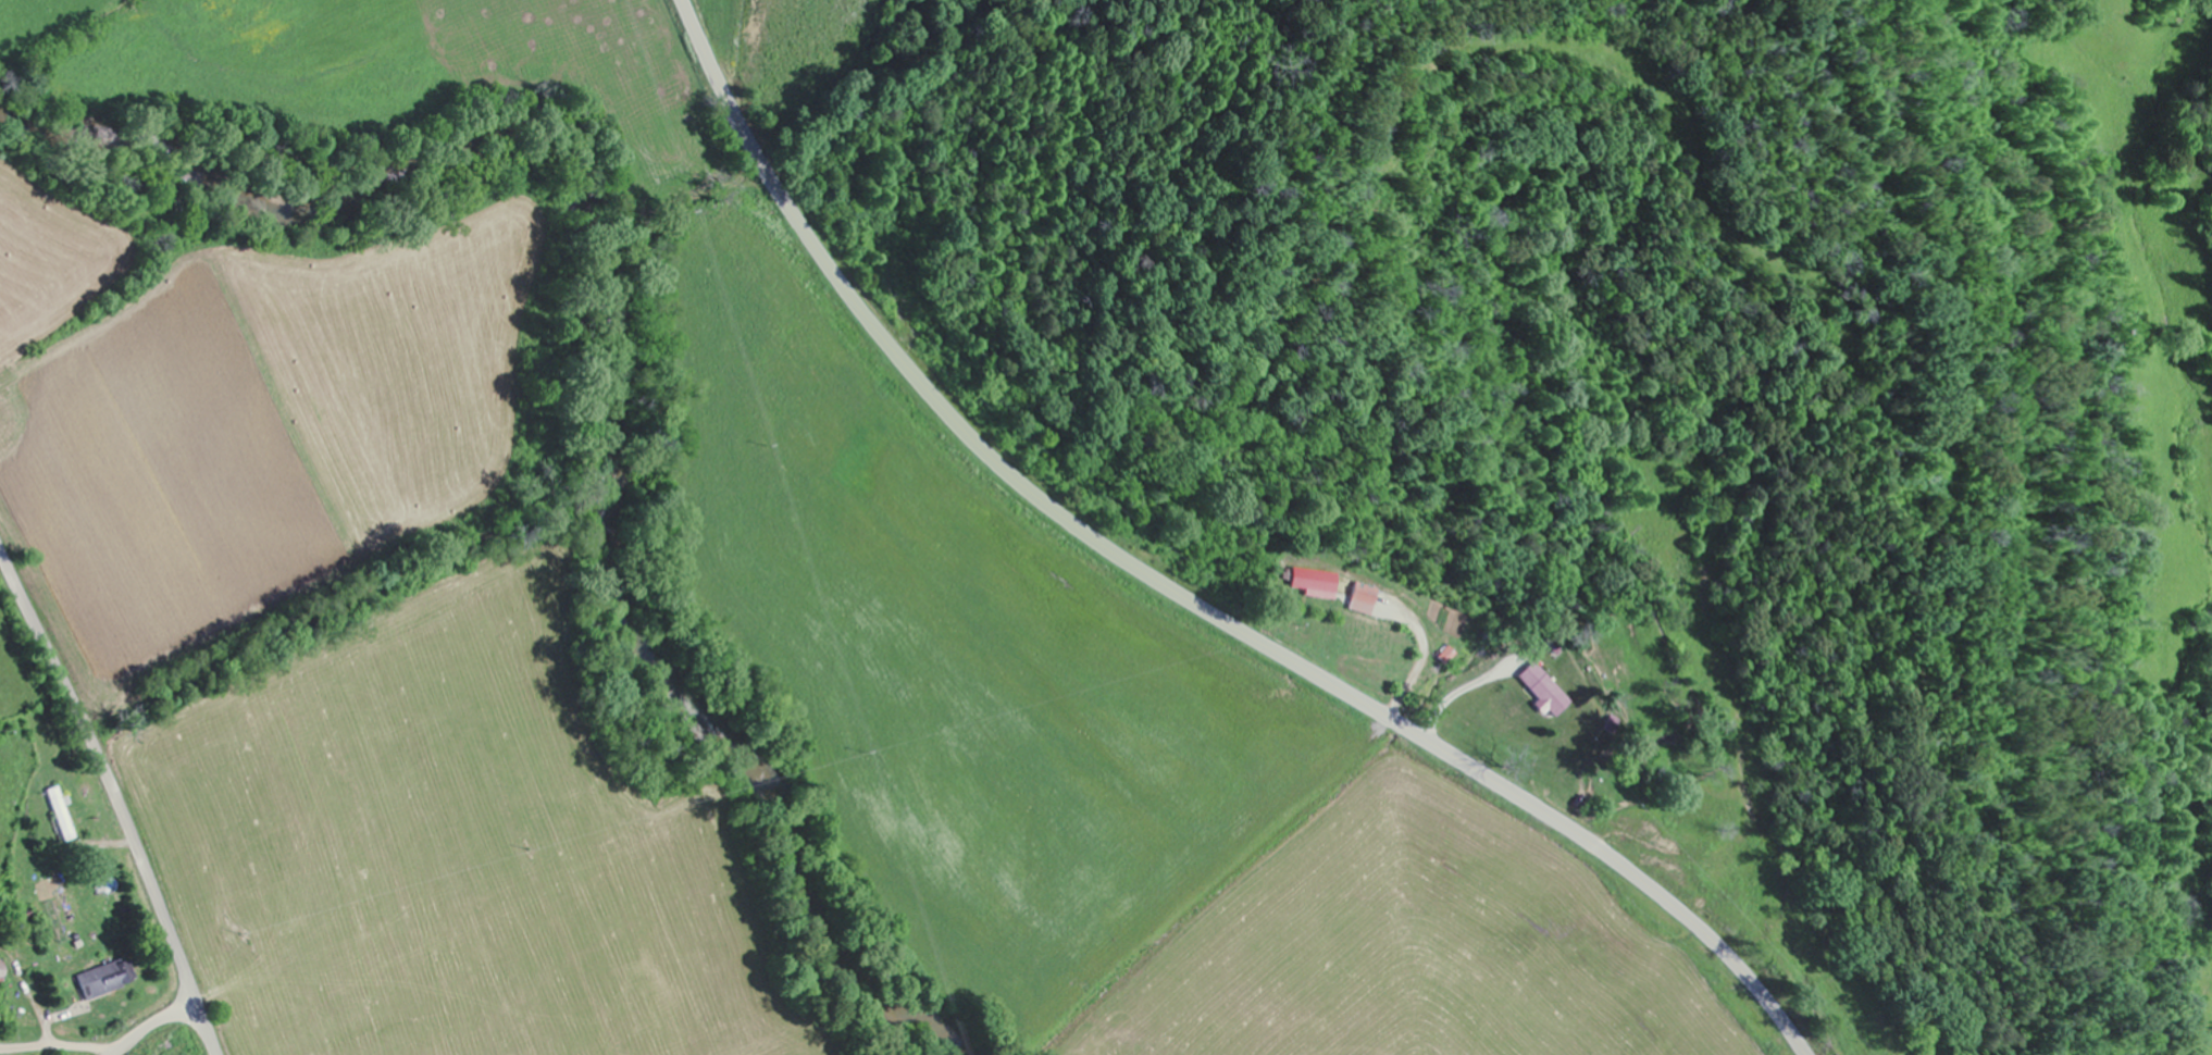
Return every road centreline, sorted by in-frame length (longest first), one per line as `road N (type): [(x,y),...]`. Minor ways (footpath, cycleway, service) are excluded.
road 1 (secondary): [(1807,1054),(1745,975),(1631,872),(1114,550),(991,452),(896,350),(810,236),(745,129),(683,0)]
road 2 (residential): [(1097,539),(1259,262),(1339,195),(1444,207),(1563,243),(1773,200),(1930,92)]
road 3 (residential): [(218,1054),(108,771),(0,547)]

